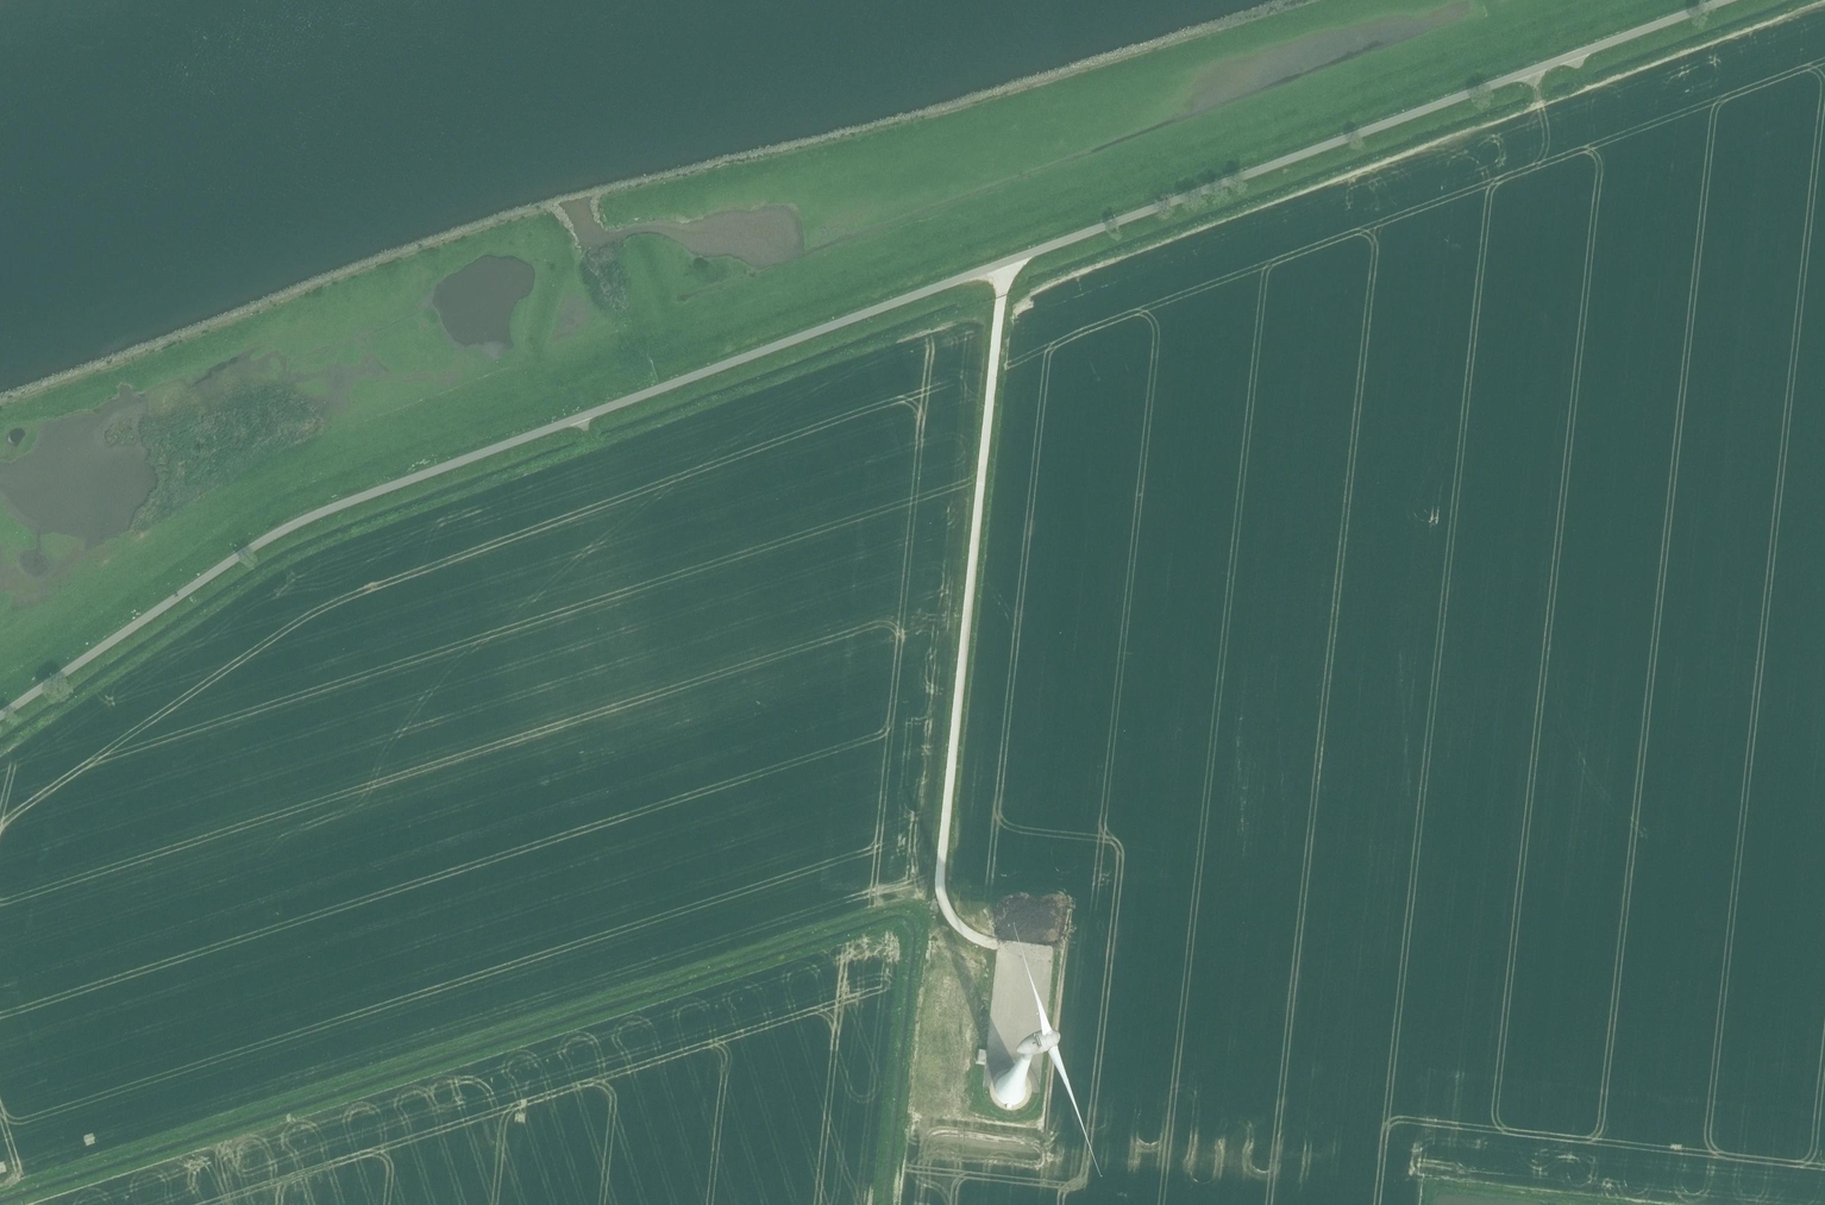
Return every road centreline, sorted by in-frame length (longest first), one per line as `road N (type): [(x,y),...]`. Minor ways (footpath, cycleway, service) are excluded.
road 1 (unclassified): [(1731,0),(286,524),(0,715)]

